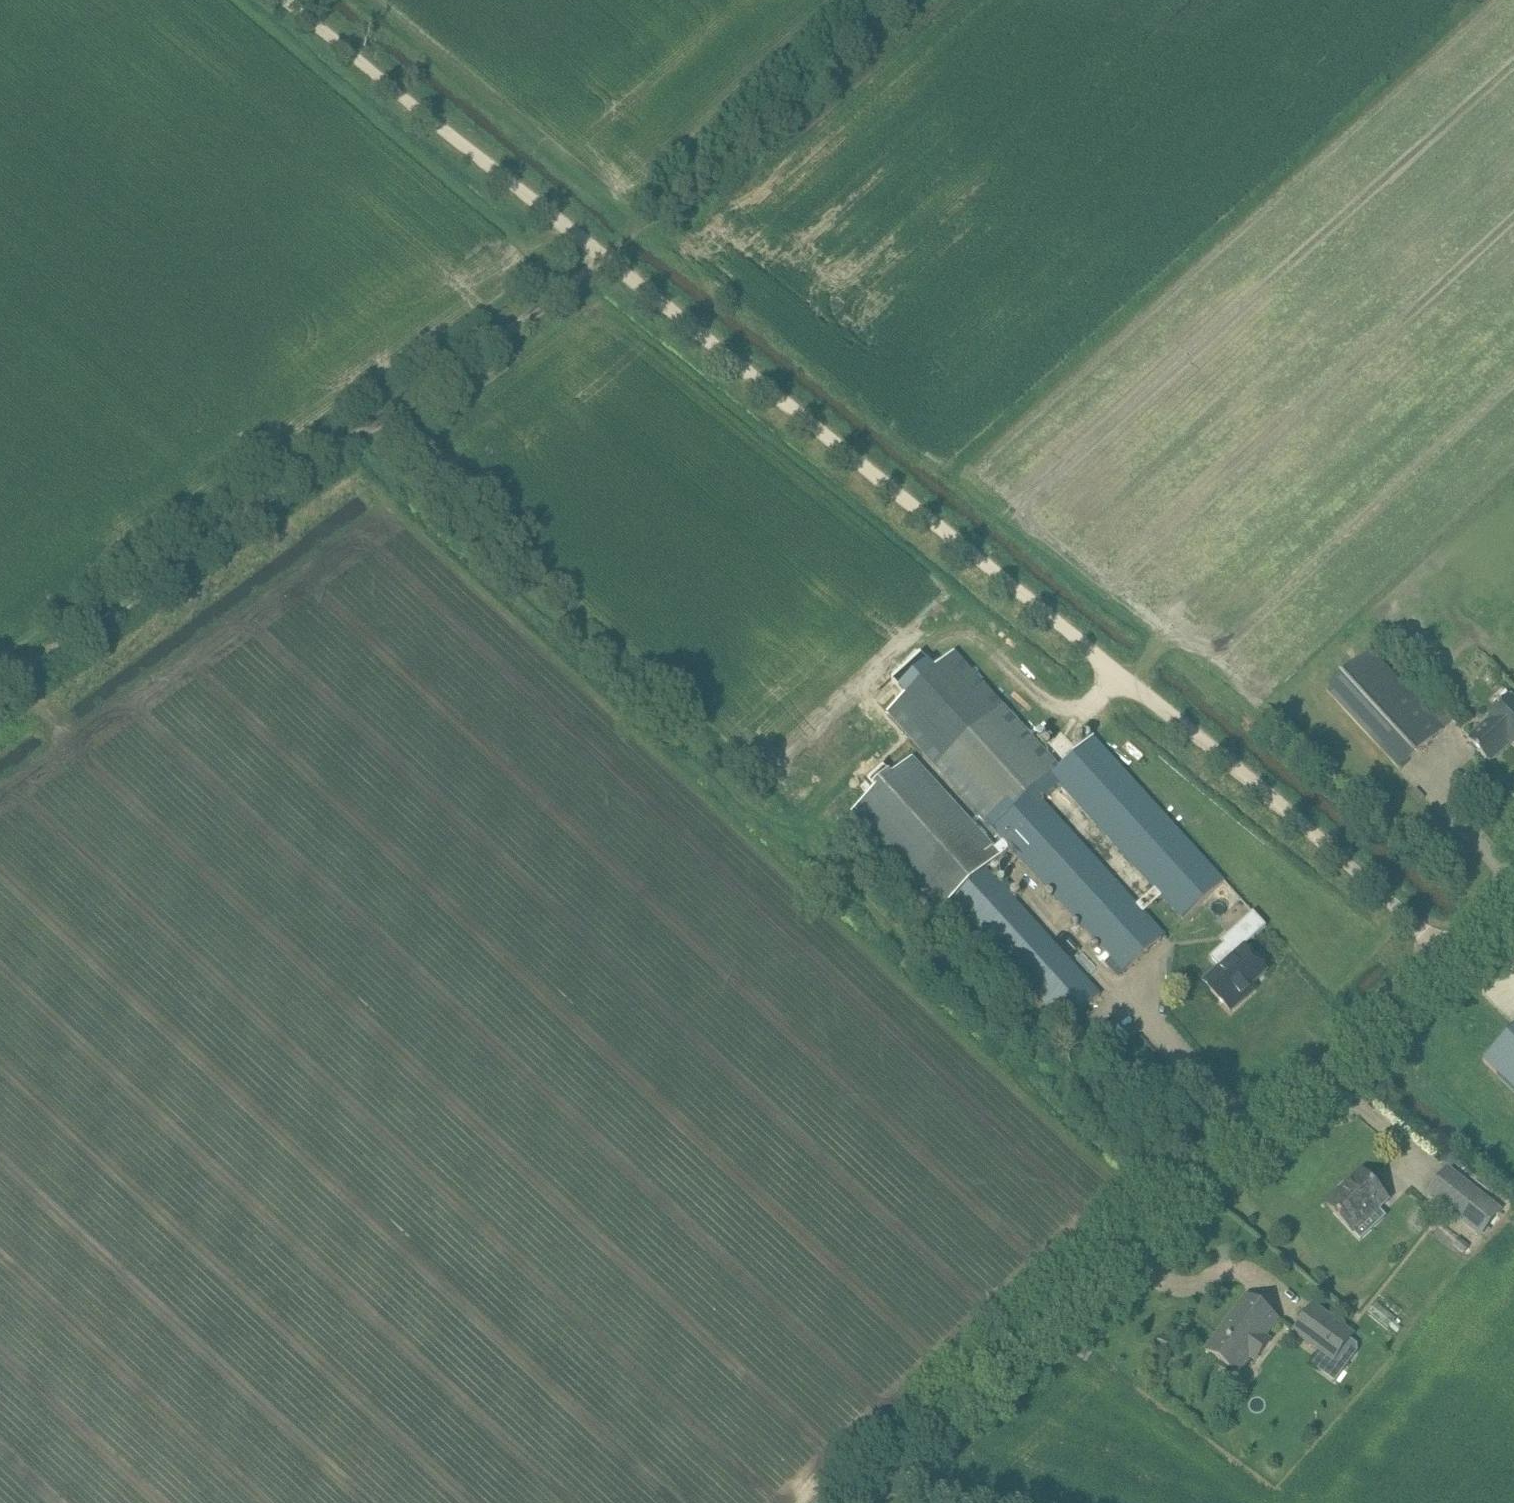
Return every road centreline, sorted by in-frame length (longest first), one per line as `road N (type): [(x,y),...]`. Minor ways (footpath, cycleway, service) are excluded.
road 1 (track): [(603,259),(1137,687),(1446,951)]
road 2 (tertiary): [(852,1502),(1513,887)]
road 3 (track): [(0,686),(603,259)]
road 4 (track): [(603,259),(287,0)]
road 5 (track): [(603,259),(896,0)]

